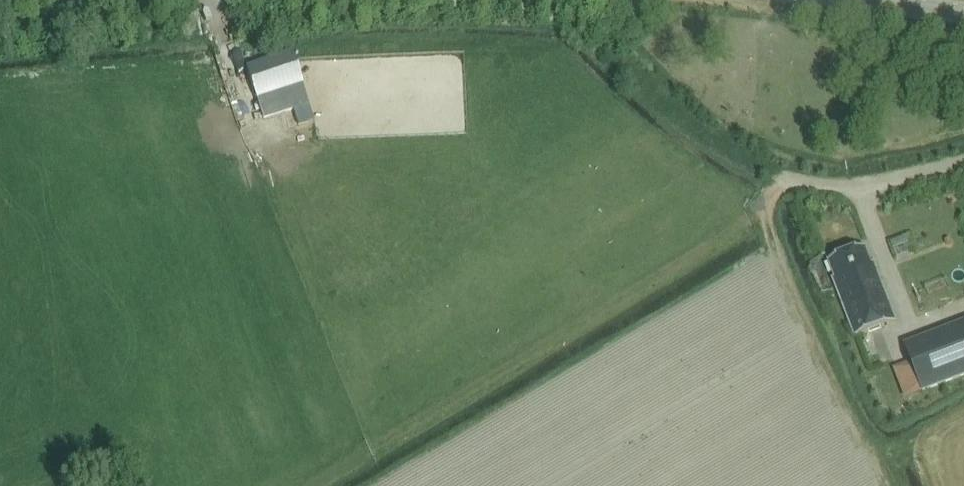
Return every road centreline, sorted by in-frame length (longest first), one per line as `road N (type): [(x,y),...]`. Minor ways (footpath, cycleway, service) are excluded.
road 1 (track): [(788,181),(767,213),(778,271),(405,485)]

